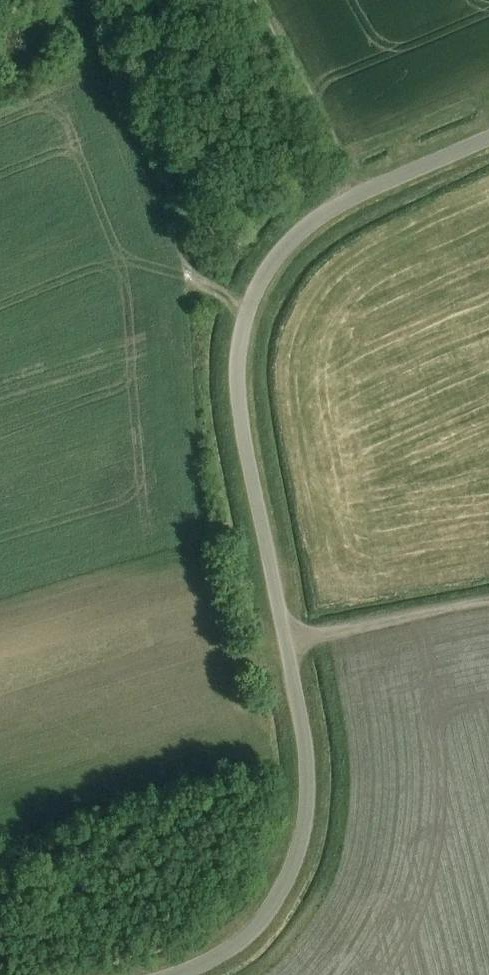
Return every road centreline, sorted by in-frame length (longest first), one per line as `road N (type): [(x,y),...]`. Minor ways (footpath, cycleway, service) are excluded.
road 1 (unclassified): [(169,974),(244,938),(287,876),(307,813),(302,720),(242,422),(238,352),(254,293),(307,223),(488,137)]
road 2 (track): [(341,201),(244,0)]
road 3 (track): [(284,640),(488,604)]

